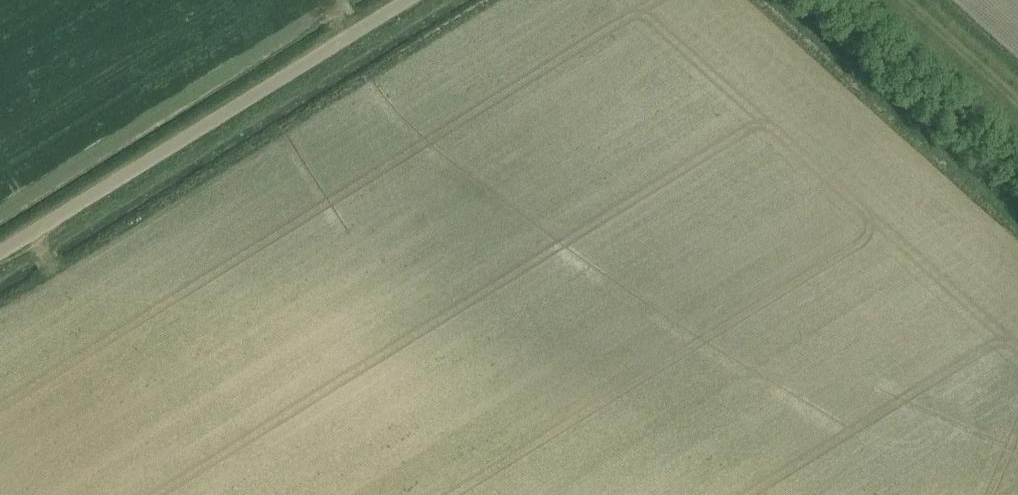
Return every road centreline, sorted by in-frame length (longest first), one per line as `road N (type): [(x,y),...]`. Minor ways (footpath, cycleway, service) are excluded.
road 1 (unclassified): [(0,254),(419,0)]
road 2 (track): [(904,0),(1017,102)]

